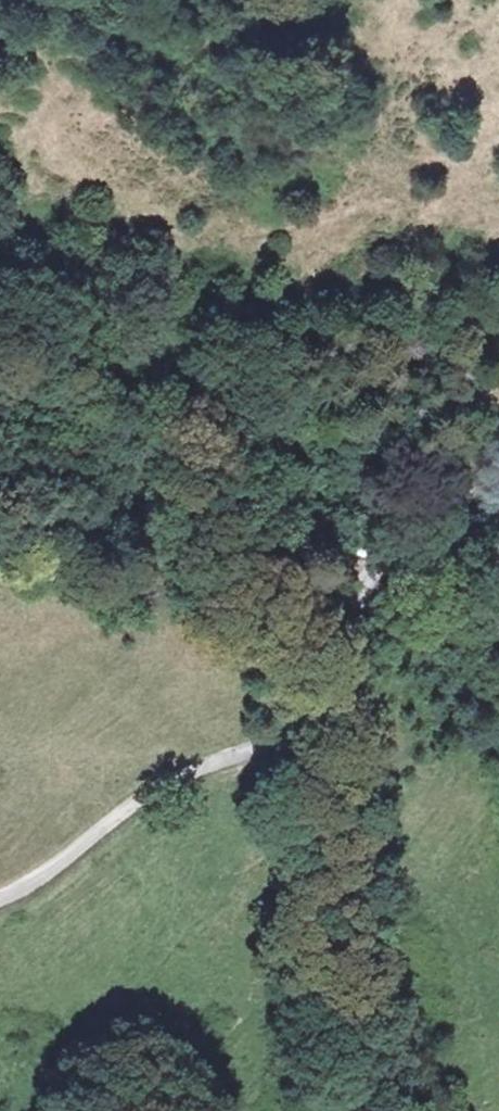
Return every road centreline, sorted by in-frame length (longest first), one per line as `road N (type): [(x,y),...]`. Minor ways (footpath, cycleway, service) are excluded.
road 1 (unclassified): [(0,903),(46,881),(167,787),(311,741),(354,697),(379,583),(445,550),(498,563)]

